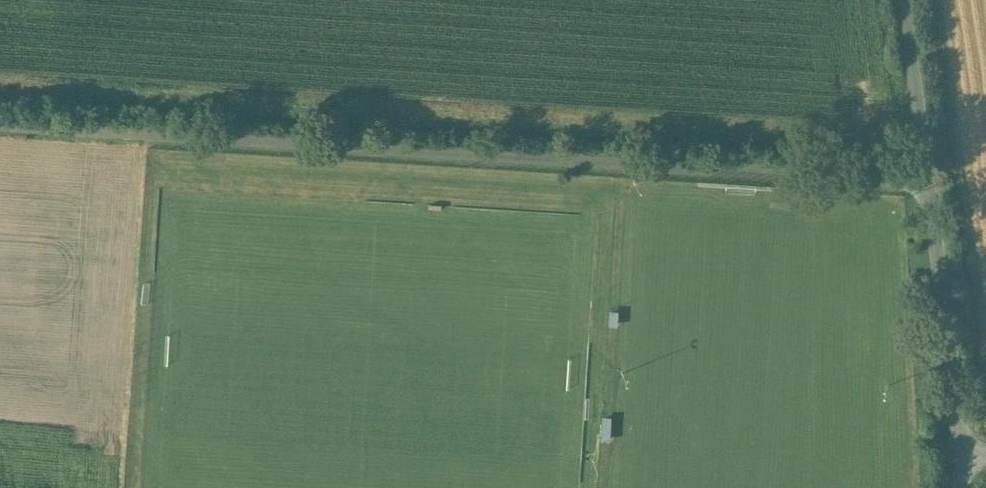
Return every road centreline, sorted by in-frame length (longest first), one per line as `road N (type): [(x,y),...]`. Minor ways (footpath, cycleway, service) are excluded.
road 1 (track): [(927,183),(0,127)]
road 2 (residential): [(965,458),(904,0)]

